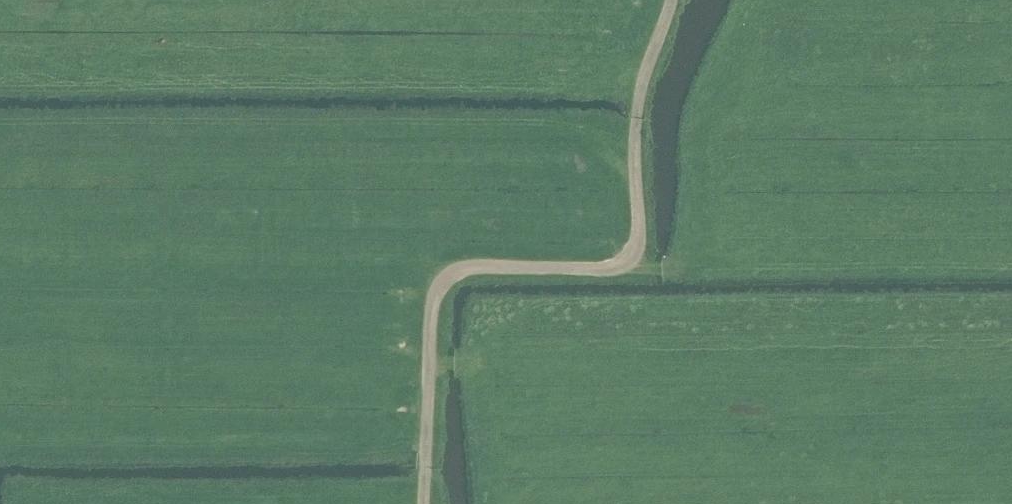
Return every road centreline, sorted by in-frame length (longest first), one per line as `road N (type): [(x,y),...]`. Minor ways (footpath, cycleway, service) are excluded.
road 1 (track): [(671,0),(640,94),(639,221),(630,258),(611,267),(468,266),(435,296),(423,503)]

